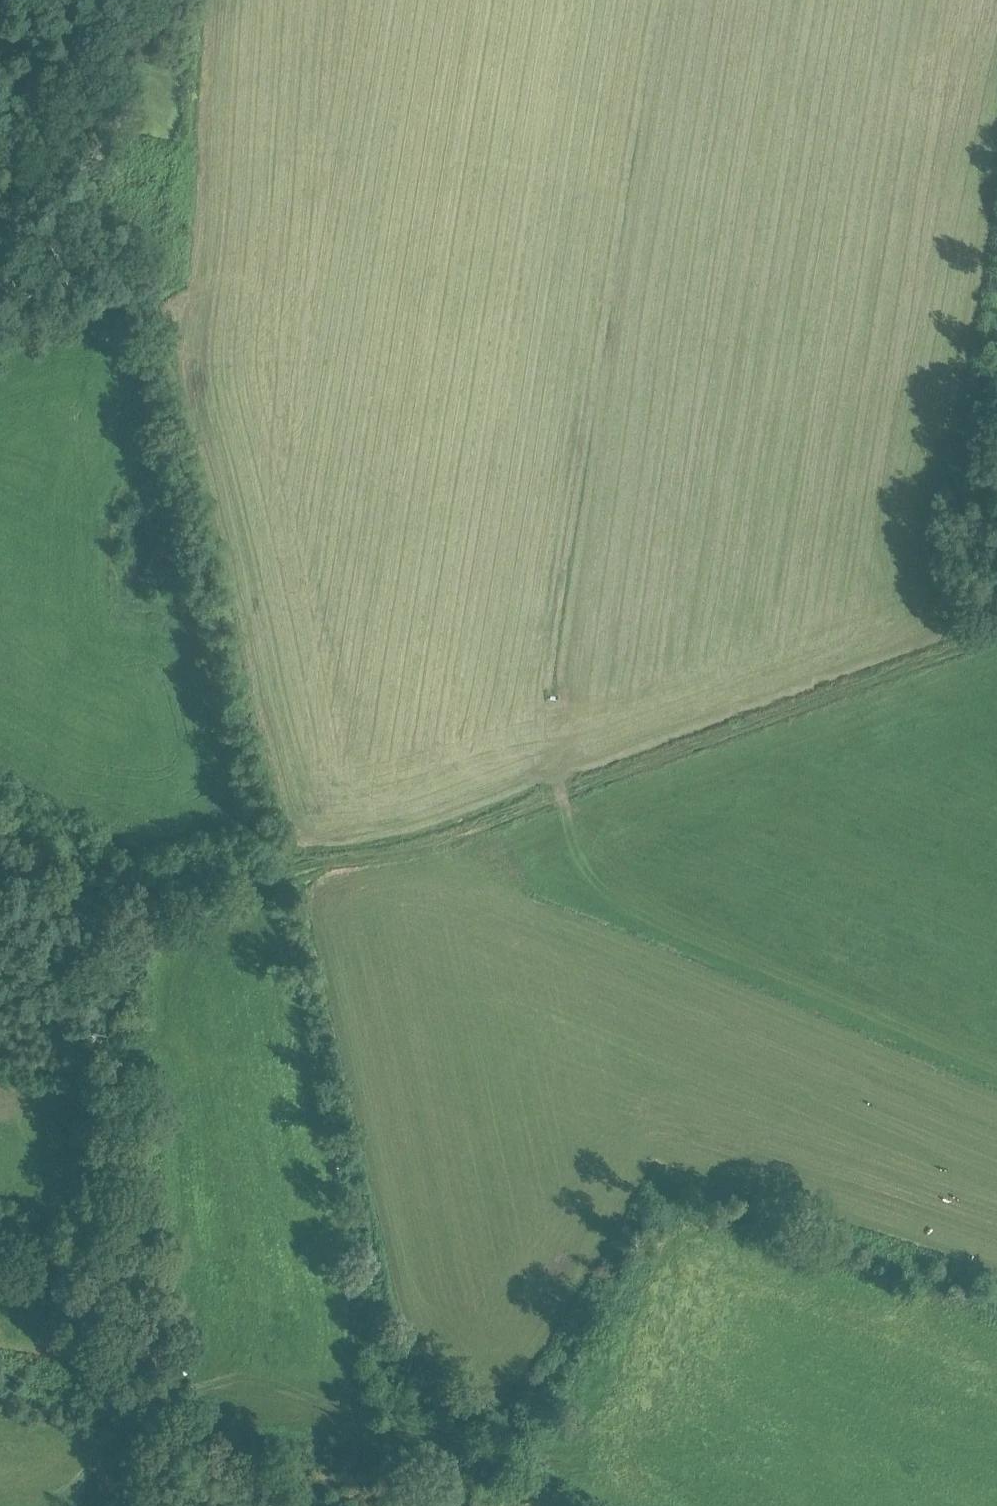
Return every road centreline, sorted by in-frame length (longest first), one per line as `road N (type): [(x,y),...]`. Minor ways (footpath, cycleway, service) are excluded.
road 1 (track): [(288,874),(241,905),(165,1027),(117,1075),(75,1102),(0,1108)]

